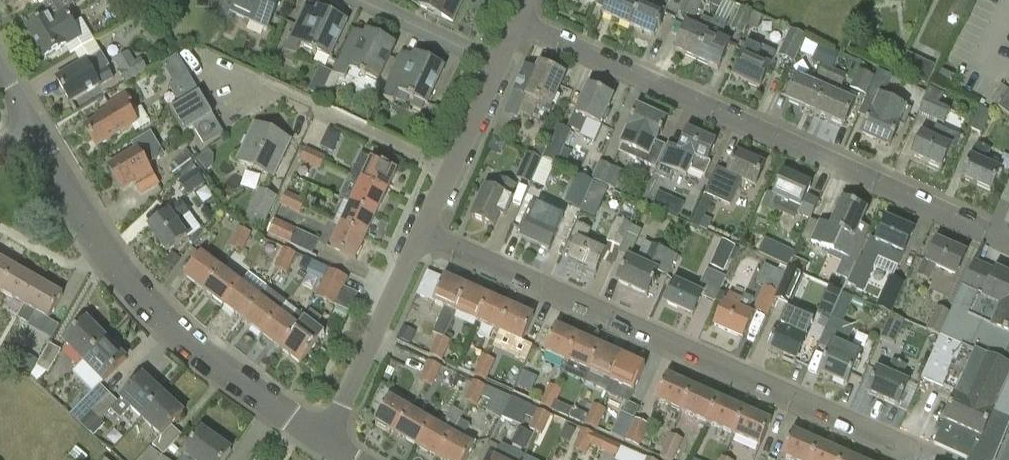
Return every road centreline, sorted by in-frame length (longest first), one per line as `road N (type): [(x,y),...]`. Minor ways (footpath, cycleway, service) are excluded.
road 1 (residential): [(937,459),(422,233)]
road 2 (residential): [(1008,234),(516,22)]
road 3 (residential): [(332,443),(178,339),(123,276),(25,131)]
road 4 (residential): [(453,172),(206,58),(172,18)]
road 5 (residential): [(332,443),(422,233)]
road 6 (residential): [(498,63),(365,0)]

